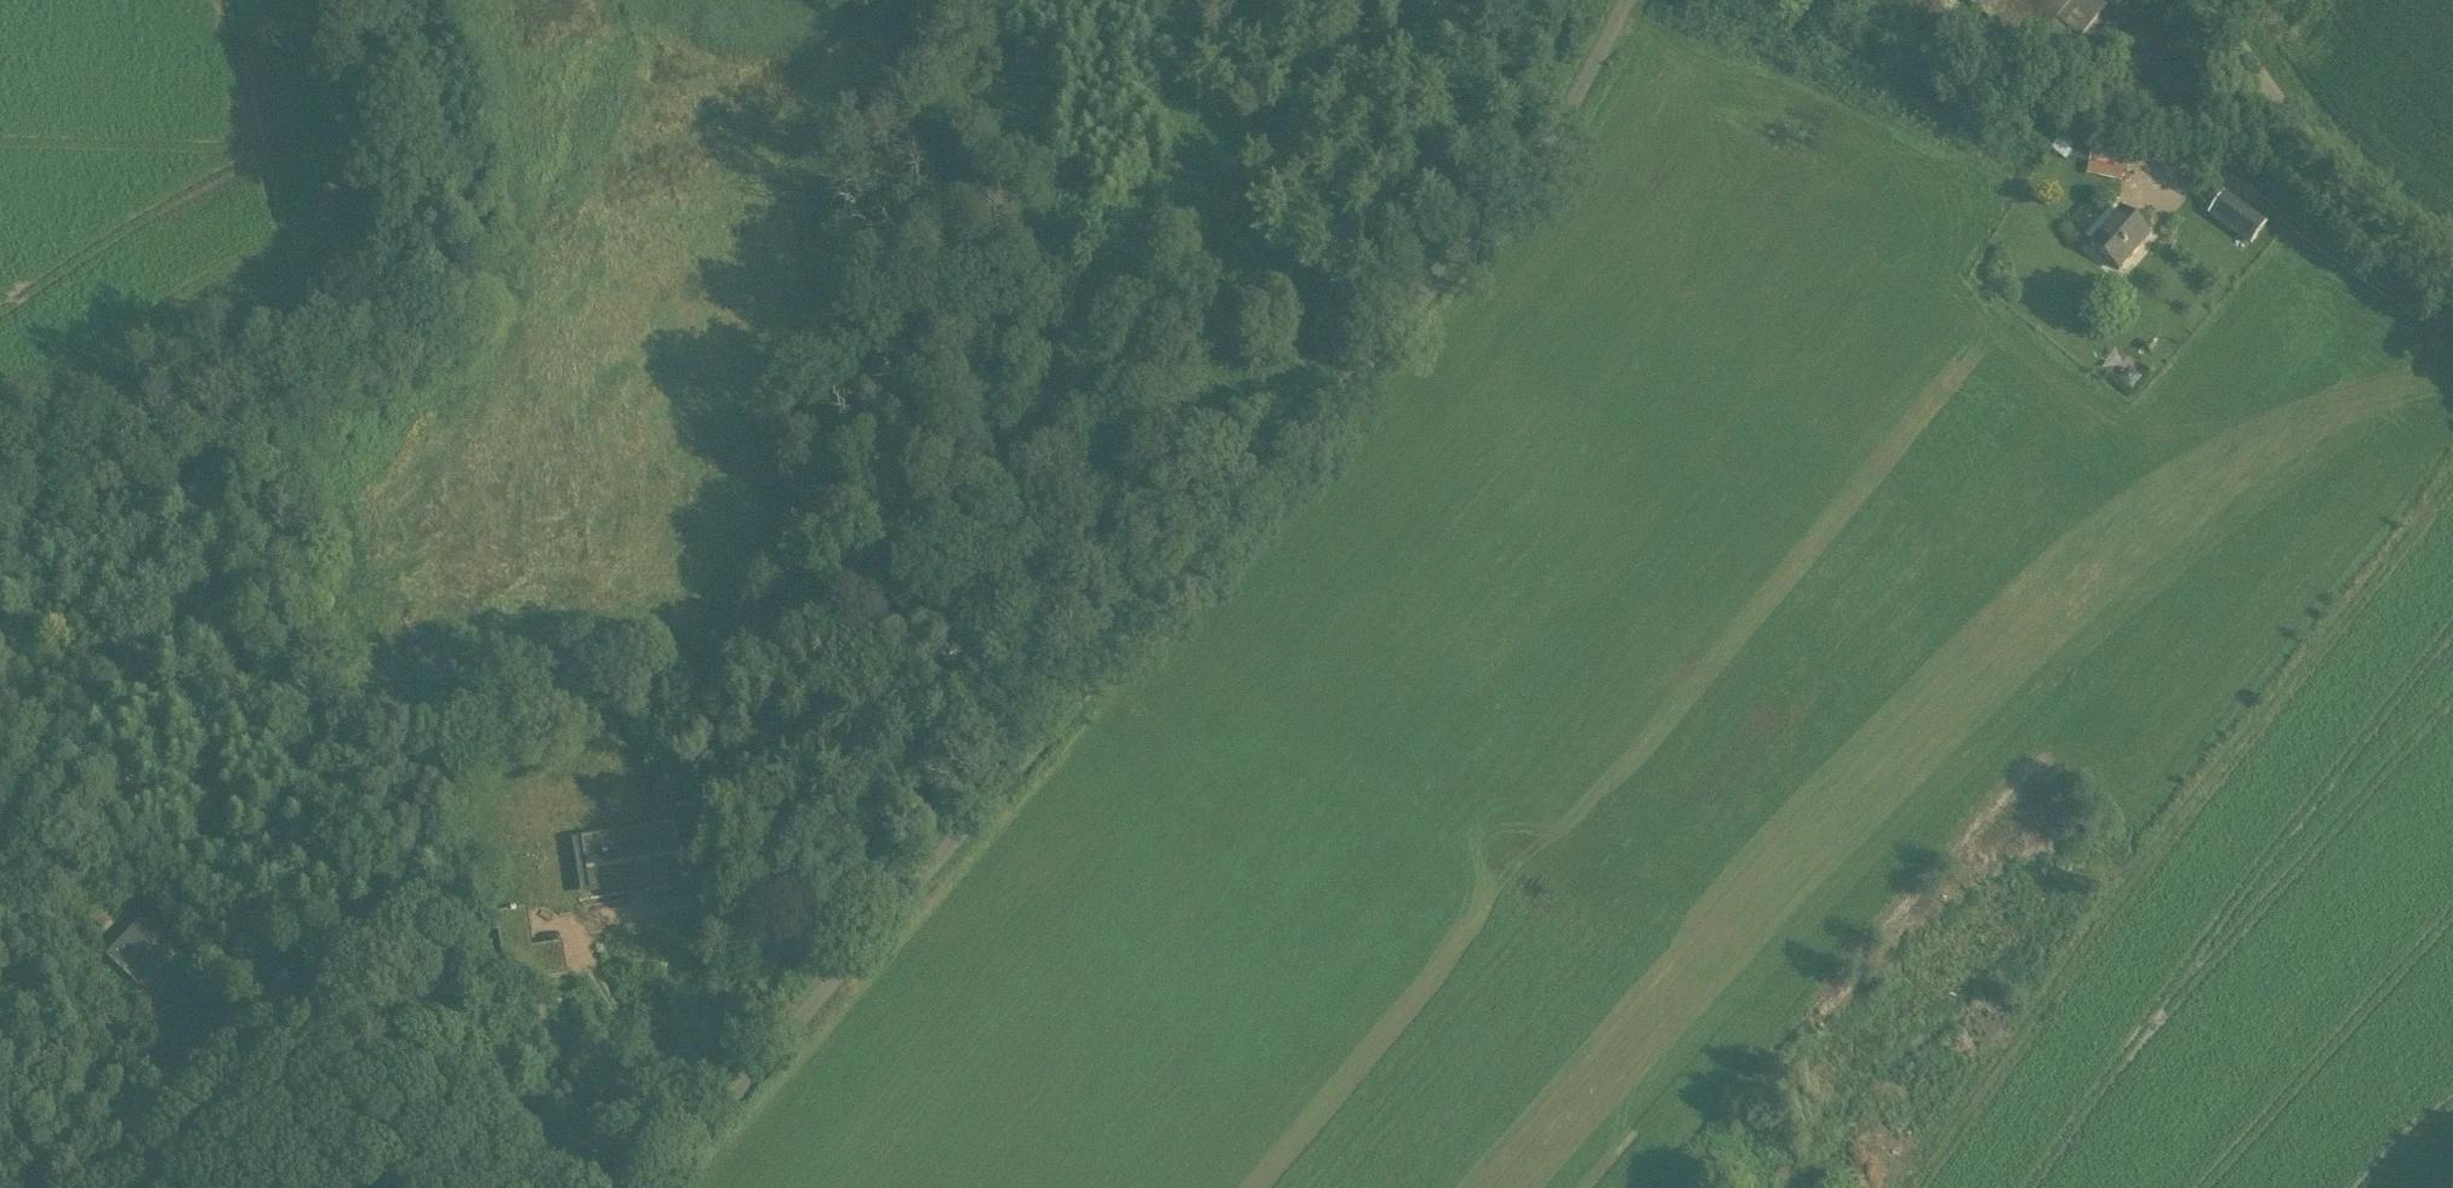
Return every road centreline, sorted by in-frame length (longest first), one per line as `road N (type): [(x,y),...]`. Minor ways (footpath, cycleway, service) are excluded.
road 1 (tertiary): [(651,1187),(1486,222),(1589,72),(1624,0)]
road 2 (unclassified): [(2452,263),(2326,169),(2282,116),(2212,0)]

